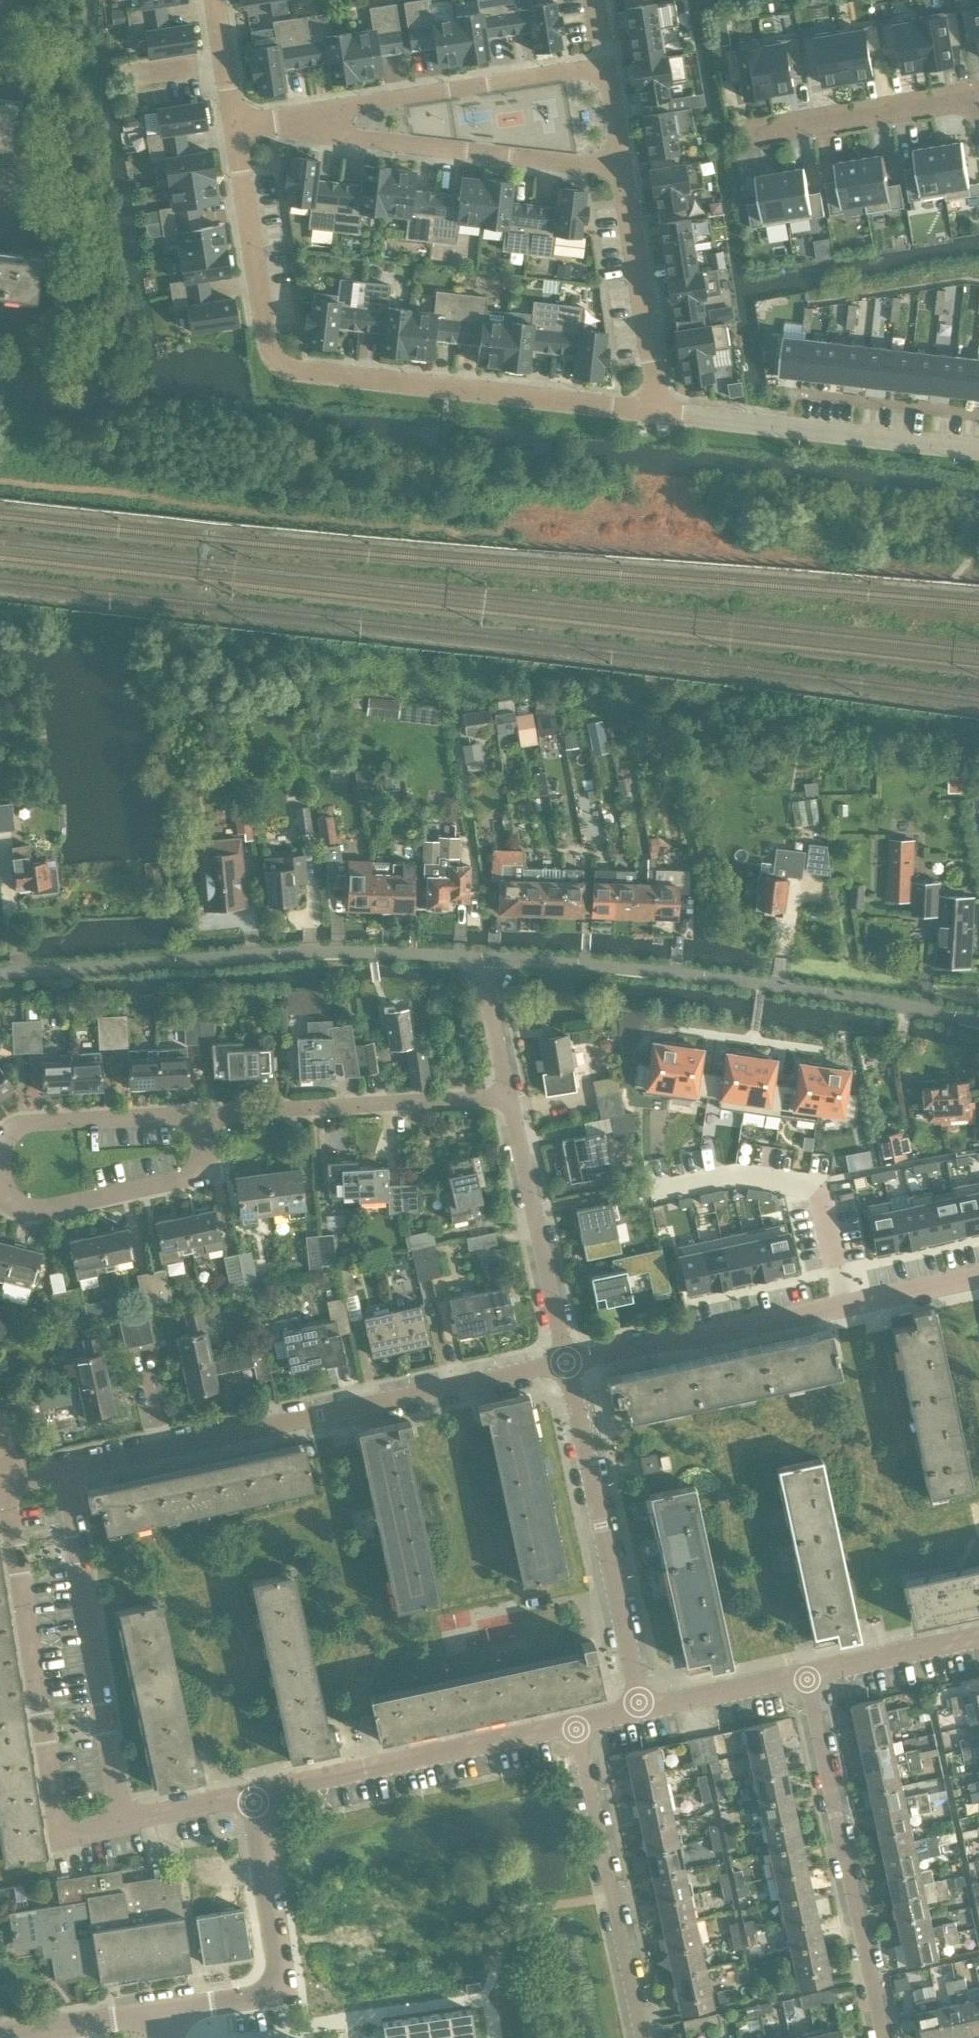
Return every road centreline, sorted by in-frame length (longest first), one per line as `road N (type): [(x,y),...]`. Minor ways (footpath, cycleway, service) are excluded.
road 1 (residential): [(237,128),(269,352),(292,373),(658,412)]
road 2 (residential): [(568,1361),(65,1468)]
road 3 (residential): [(978,1013),(485,960)]
road 4 (residential): [(485,960),(292,952),(0,975)]
road 5 (residential): [(13,1480),(61,1838),(120,1825)]
road 6 (residential): [(804,1673),(884,2037)]
road 7 (residential): [(120,1825),(65,1468)]
road 8 (residential): [(265,124),(622,173)]
road 9 (unclassified): [(640,1706),(568,1361)]
road 10 (residential): [(265,124),(607,66)]
road 11 (residential): [(252,1800),(578,1728)]
road 12 (residential): [(658,412),(978,448)]
road 13 (residential): [(644,2037),(578,1728)]
road 14 (residential): [(511,1098),(205,1118)]
road 15 (residential): [(847,1301),(568,1361)]
road 16 (residential): [(847,1301),(823,1196),(737,1174),(655,1193)]
road 17 (residential): [(205,1118),(209,1176),(31,1210),(0,1186)]
road 18 (residential): [(568,1361),(511,1098)]
road 19 (residential): [(622,173),(658,412)]
road 20 (residential): [(978,91),(742,130)]
road 21 (residential): [(252,1800),(279,1993)]
road 22 (residential): [(20,1126),(205,1118)]
road 23 (residential): [(804,1673),(978,1637)]
road 24 (residential): [(640,1706),(804,1673)]
road 25 (residential): [(0,2037),(164,2012)]
road 26 (residential): [(511,1098),(485,960)]
road 27 (residential): [(252,1800),(120,1825)]
road 28 (residential): [(978,1272),(847,1301)]
road 29 (residential): [(218,0),(237,128)]

